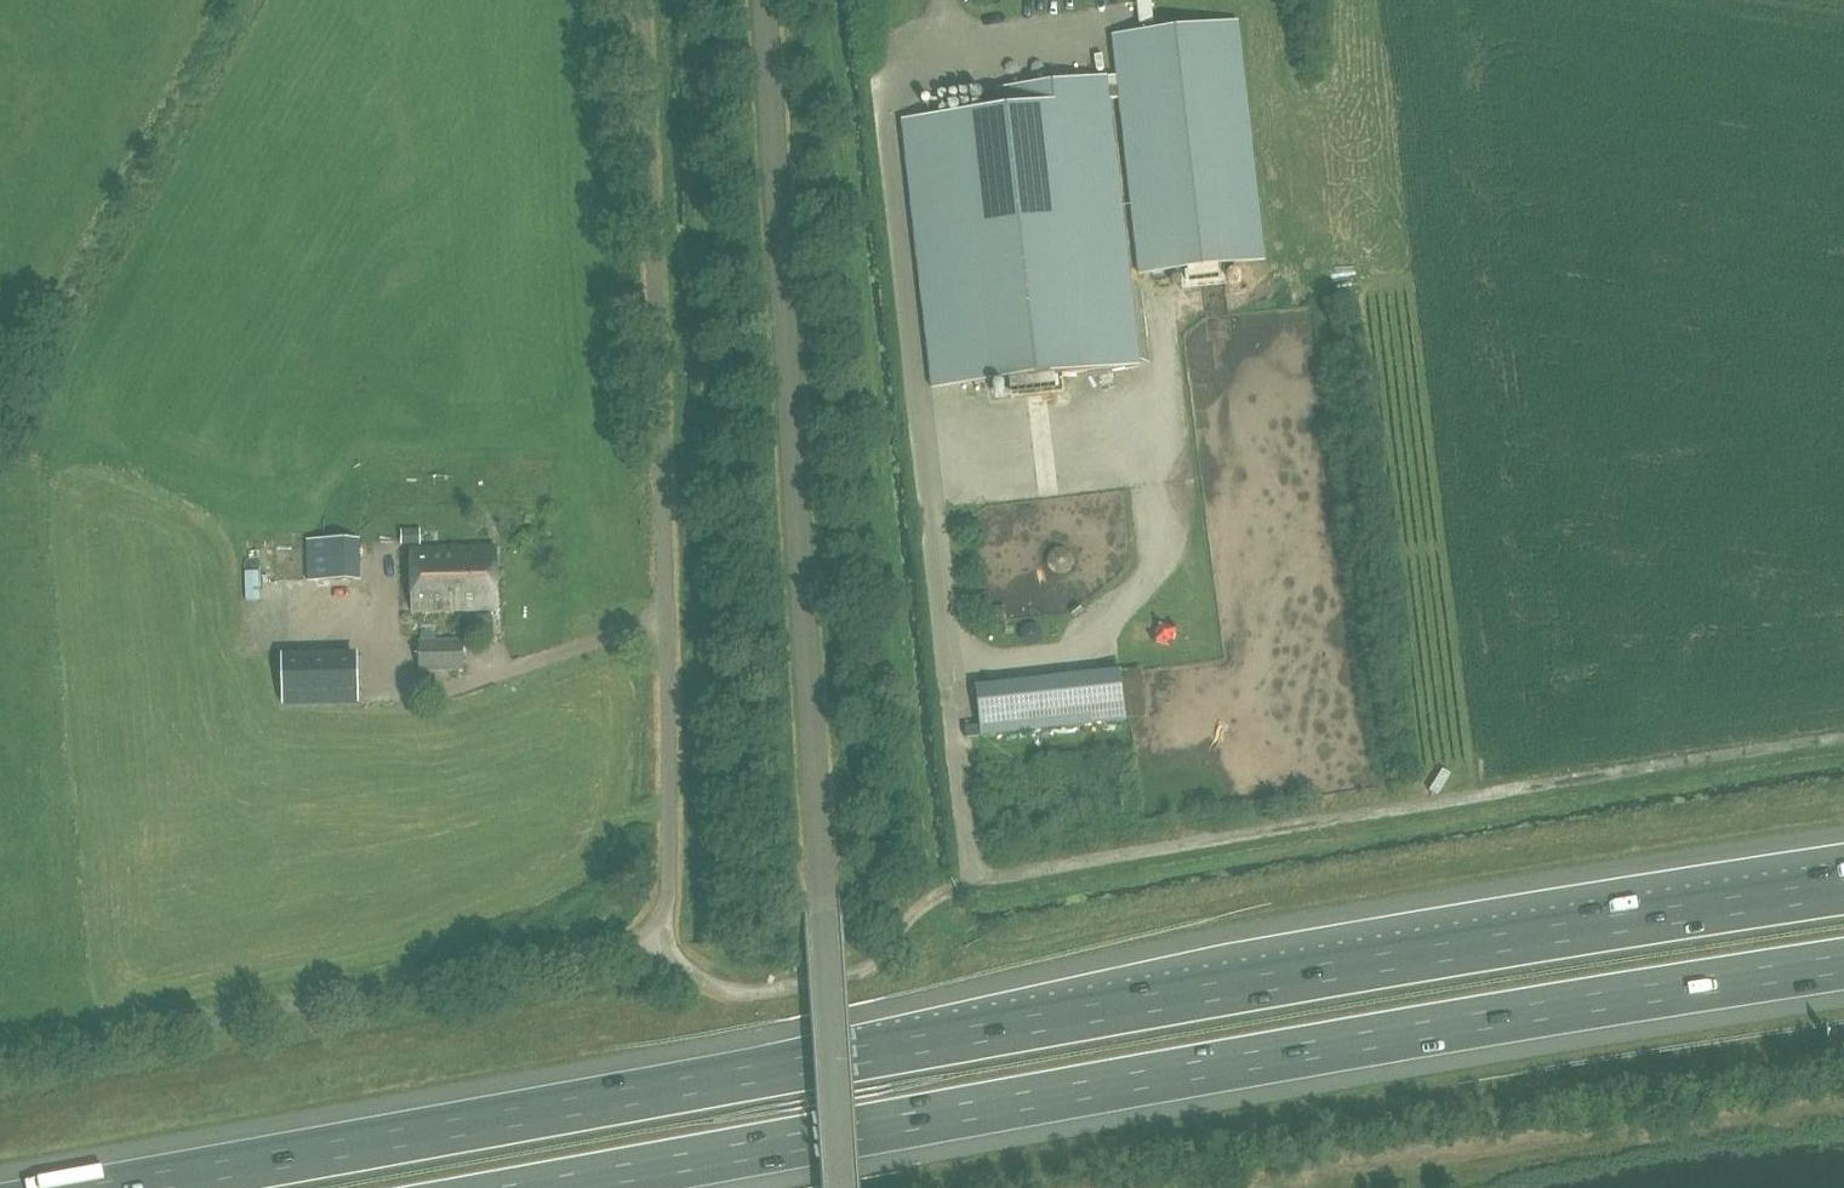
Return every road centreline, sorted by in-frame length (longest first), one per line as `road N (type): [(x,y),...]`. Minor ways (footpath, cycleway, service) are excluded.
road 1 (motorway): [(1843,889),(864,1050),(102,1187)]
road 2 (motorway): [(541,1187),(1843,967)]
road 3 (unclassified): [(657,936),(708,983),(760,991),(804,985),(874,964),(909,917),(957,886),(1843,747)]
road 4 (unclassified): [(843,1187),(768,0)]
road 5 (unclassified): [(657,936),(670,896),(648,0)]
road 6 (unclassified): [(0,1050),(657,936)]

